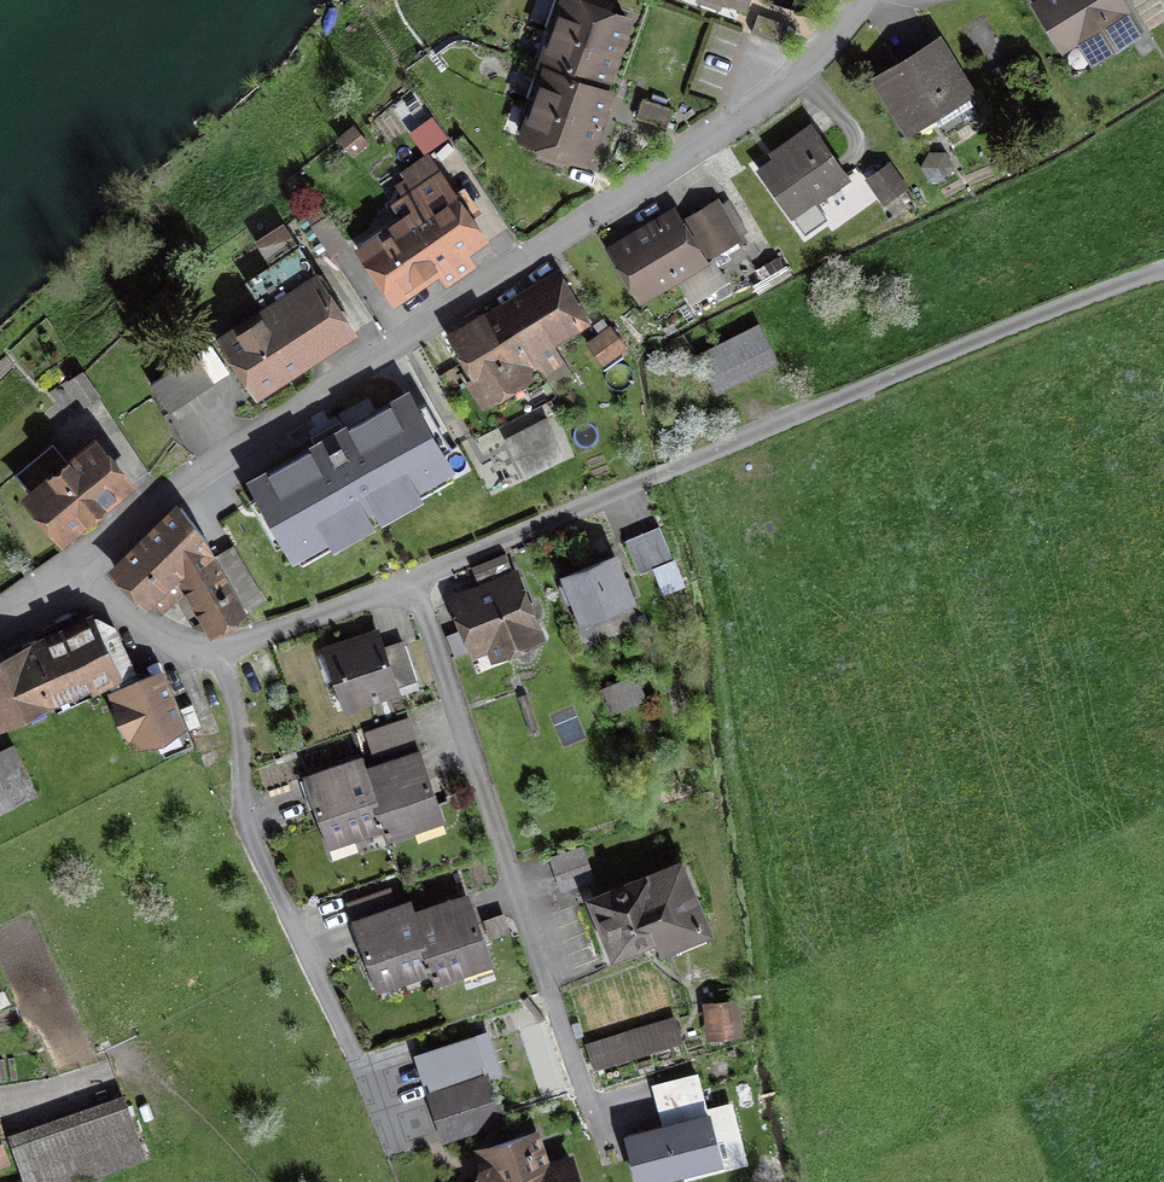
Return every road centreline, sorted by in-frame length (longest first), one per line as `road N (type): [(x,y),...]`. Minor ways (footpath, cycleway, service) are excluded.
road 1 (residential): [(55,586),(802,86),(871,0)]
road 2 (residential): [(217,656),(244,714),(239,811),(420,1181)]
road 3 (track): [(669,470),(1163,278)]
road 4 (residential): [(543,982),(412,579)]
road 5 (residential): [(669,470),(412,579)]
road 6 (residential): [(412,579),(217,656)]
road 7 (residential): [(217,656),(55,586)]

